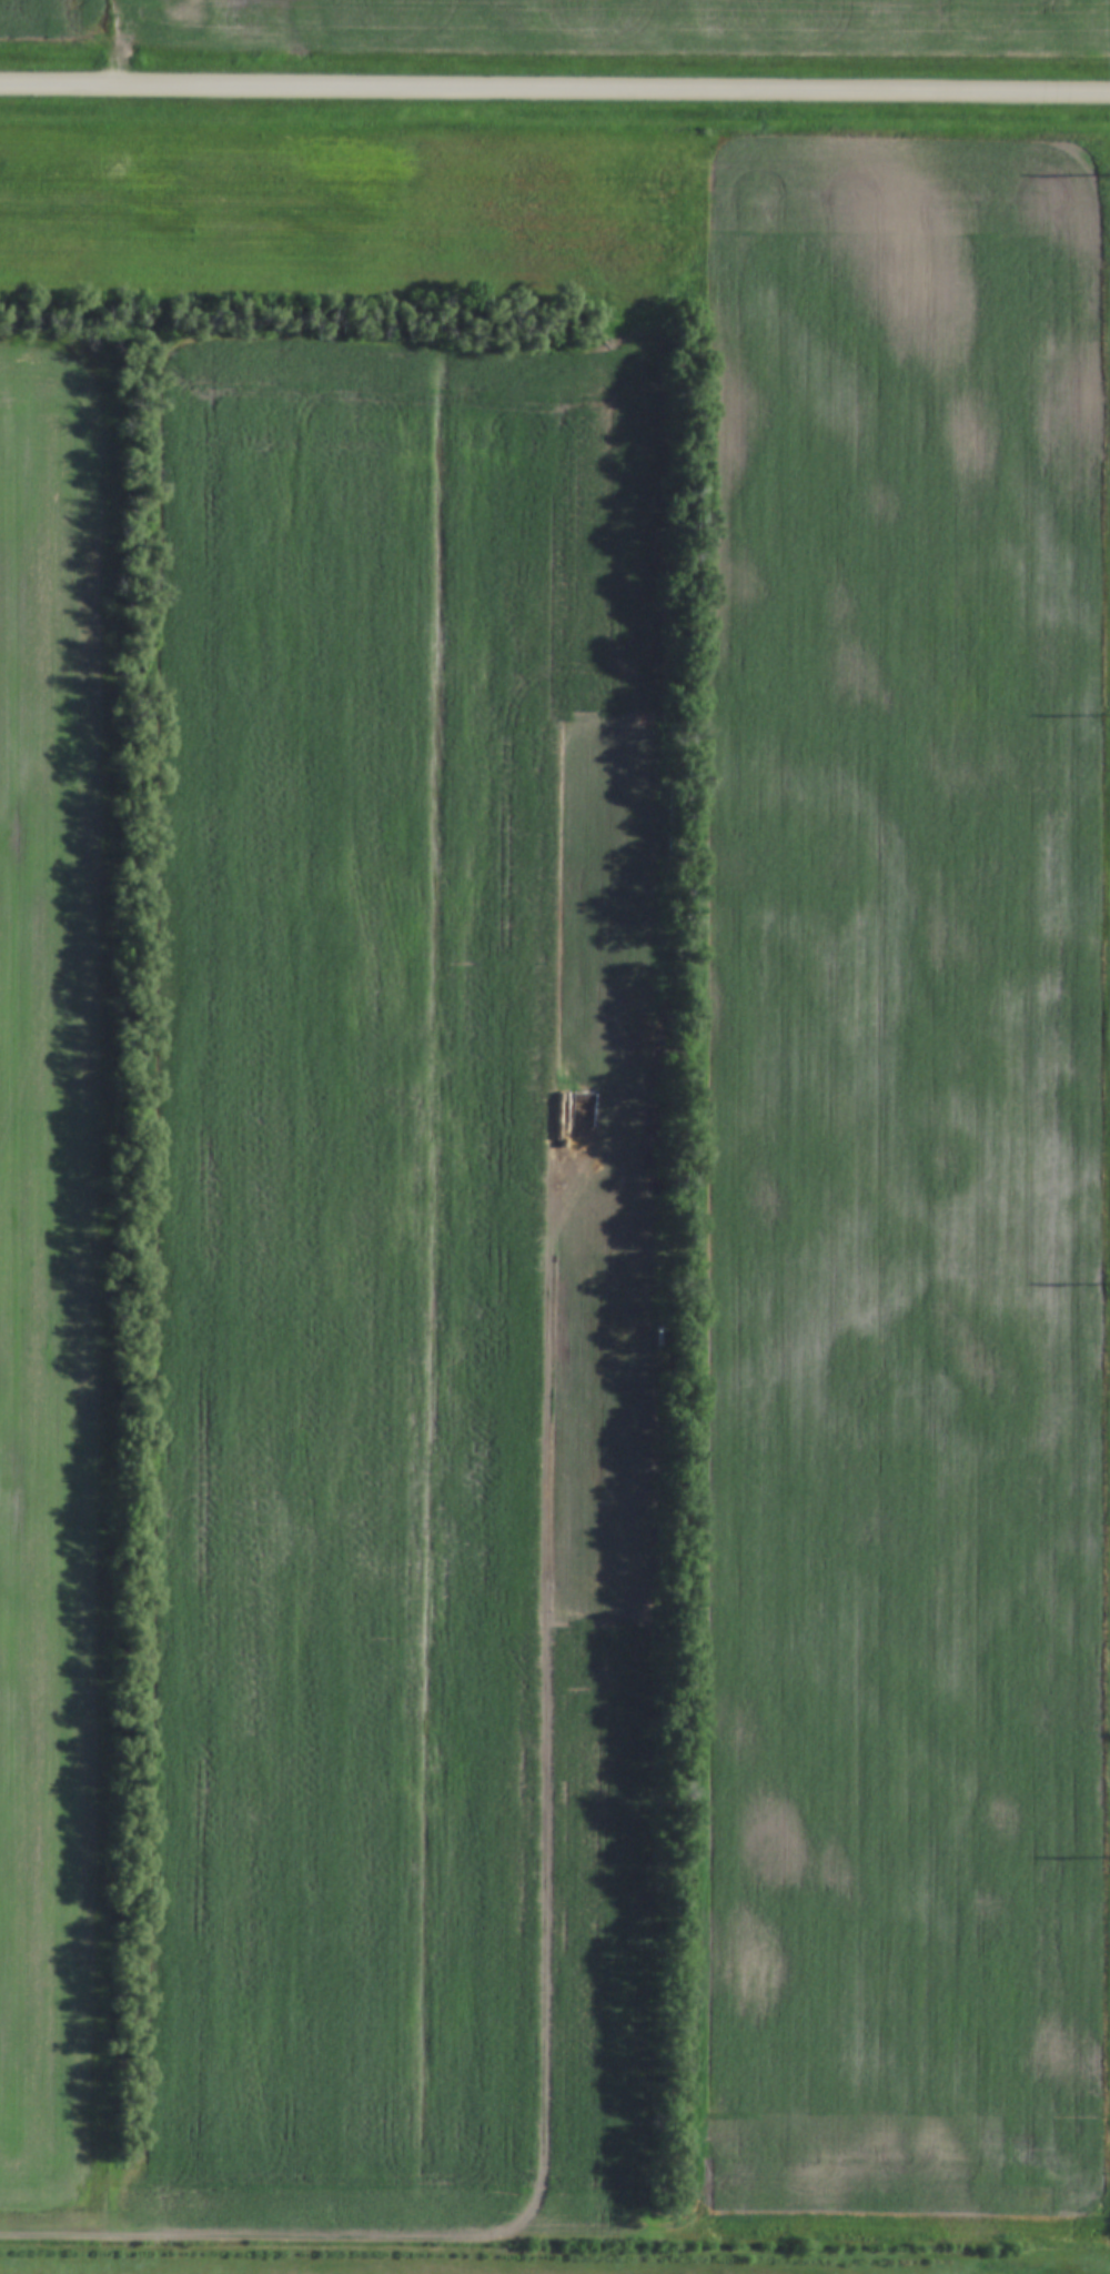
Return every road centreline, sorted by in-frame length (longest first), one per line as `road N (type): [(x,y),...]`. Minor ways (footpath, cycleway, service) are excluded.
road 1 (tertiary): [(0,87),(1109,99)]
road 2 (track): [(532,2242),(0,2237)]

